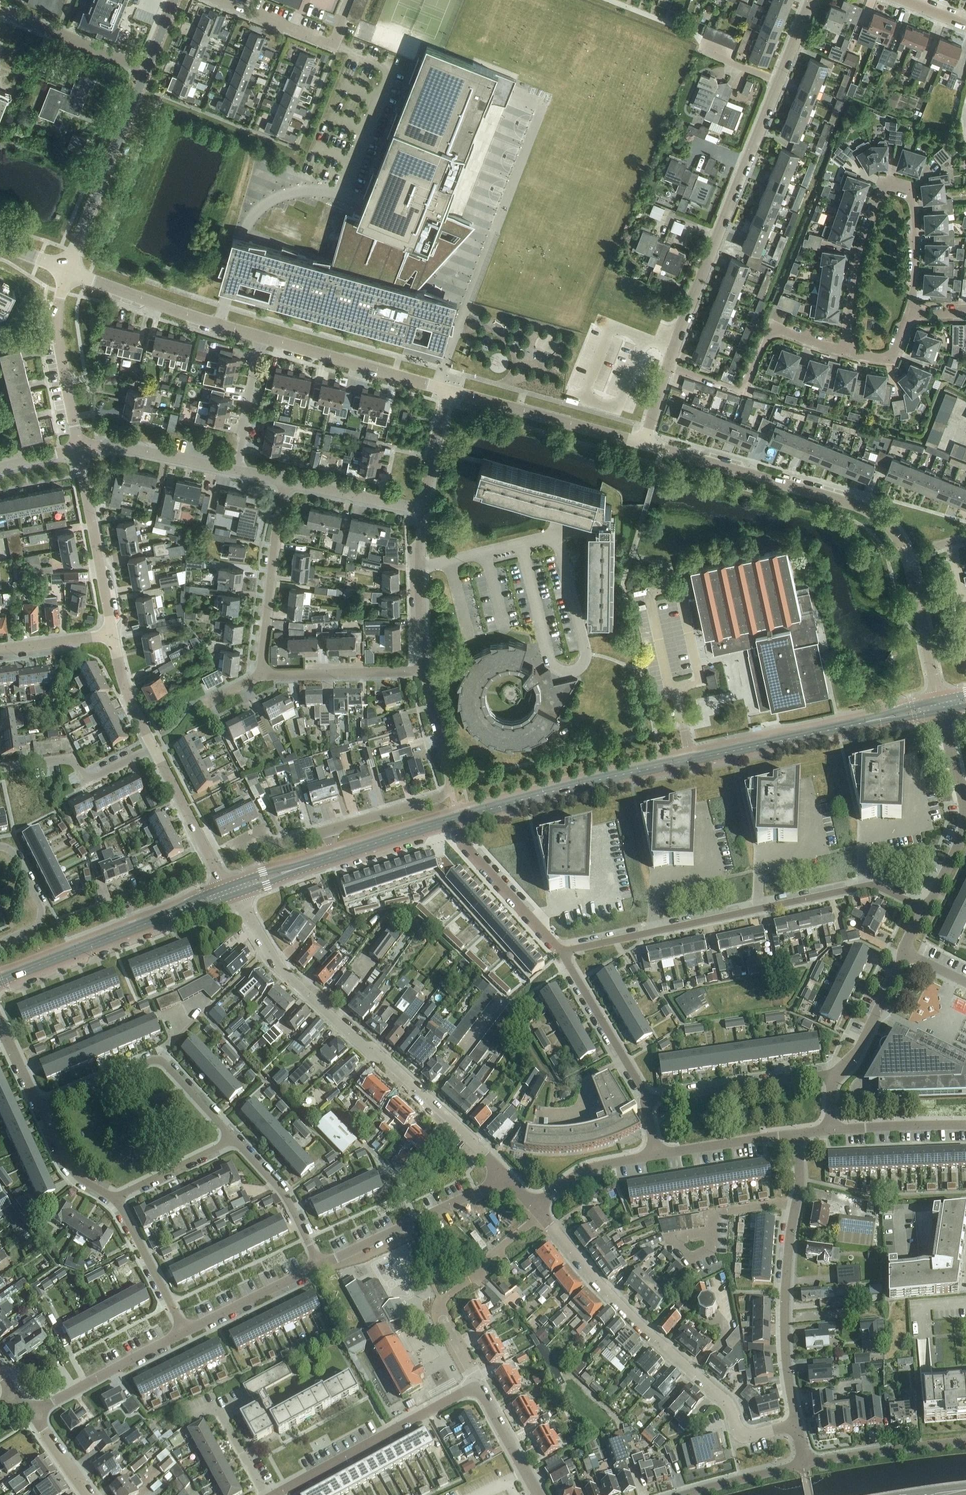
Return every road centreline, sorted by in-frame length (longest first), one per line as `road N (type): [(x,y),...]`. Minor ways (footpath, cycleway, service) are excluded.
road 1 (tertiary): [(458,819),(883,719)]
road 2 (residential): [(231,892),(279,968),(503,1174)]
road 3 (residential): [(778,81),(644,445)]
road 4 (residential): [(924,910),(872,884),(563,955)]
road 5 (residential): [(535,1207),(609,1296),(728,1402),(738,1430),(758,1435),(797,1424)]
road 6 (residential): [(911,316),(913,198),(892,188),(880,193),(858,255),(846,351)]
road 7 (tertiary): [(644,445),(863,510),(892,530),(908,557)]
road 8 (residential): [(797,1424),(785,1347),(800,1187),(797,1134)]
road 9 (residential): [(424,671),(450,778),(446,795),(327,832)]
road 10 (tertiary): [(0,981),(231,892)]
road 11 (residential): [(277,1494),(478,1386)]
road 12 (tertiary): [(147,70),(67,271)]
road 13 (tertiary): [(67,271),(261,338)]
road 14 (residential): [(321,1264),(503,1174)]
road 15 (tertiary): [(449,391),(644,445)]
road 16 (residential): [(522,546),(552,671),(584,666),(579,626)]
road 17 (residential): [(287,482),(261,676)]
road 18 (tertiary): [(261,338),(449,391)]
road 19 (residential): [(835,1078),(645,1101)]
road 20 (tertiary): [(78,449),(113,635)]
road 21 (tertiary): [(67,271),(57,334),(78,449)]
road 22 (residential): [(153,748),(87,782),(73,758),(0,768)]
road 23 (residential): [(563,955),(477,859),(458,819)]
road 24 (residential): [(33,1412),(182,1332)]
road 25 (residential): [(645,1101),(563,955)]
road 26 (tertiary): [(153,748),(231,892)]
road 27 (residential): [(803,1465),(965,1442)]
road 28 (residential): [(424,671),(261,676)]
road 29 (residential): [(238,471),(125,448),(78,449)]
road 30 (residential): [(0,11),(147,70)]
road 31 (residential): [(182,1332),(321,1264)]
road 32 (residential): [(343,21),(333,46),(218,0)]
road 33 (residential): [(321,1264),(281,1188),(237,1141)]
road 34 (tertiary): [(908,557),(939,701)]
road 35 (residential): [(115,1202),(182,1332)]
road 36 (residential): [(656,1155),(797,1134)]
road 37 (residential): [(902,955),(860,1046),(835,1078)]
road 38 (residential): [(423,511),(287,482)]
road 39 (residential): [(115,1202),(237,1141)]
road 40 (residential): [(0,942),(34,928),(42,912),(15,854),(0,846)]
road 41 (residential): [(830,1131),(965,1127)]
road 42 (residential): [(261,338),(238,471)]
road 43 (residential): [(535,1207),(587,1170),(656,1155)]
road 44 (residential): [(160,1057),(37,1105)]
road 45 (residential): [(37,1105),(69,1172),(115,1202)]
road 46 (tertiary): [(335,856),(458,819)]
road 47 (residential): [(961,791),(961,838),(924,910)]
road 48 (residential): [(538,1494),(478,1386)]
road 49 (residential): [(449,391),(423,511)]
road 50 (residential): [(579,626),(557,542),(522,546)]
road 51 (tertiary): [(113,635),(124,686),(153,748)]

